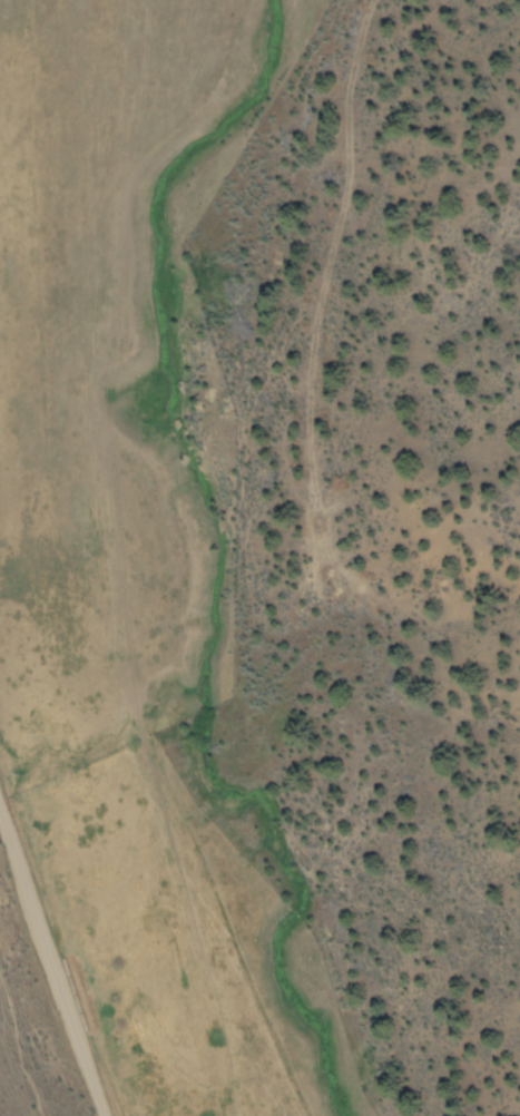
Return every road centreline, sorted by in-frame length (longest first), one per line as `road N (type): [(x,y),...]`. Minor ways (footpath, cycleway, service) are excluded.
road 1 (residential): [(129,1115),(75,967),(42,794),(0,731)]

